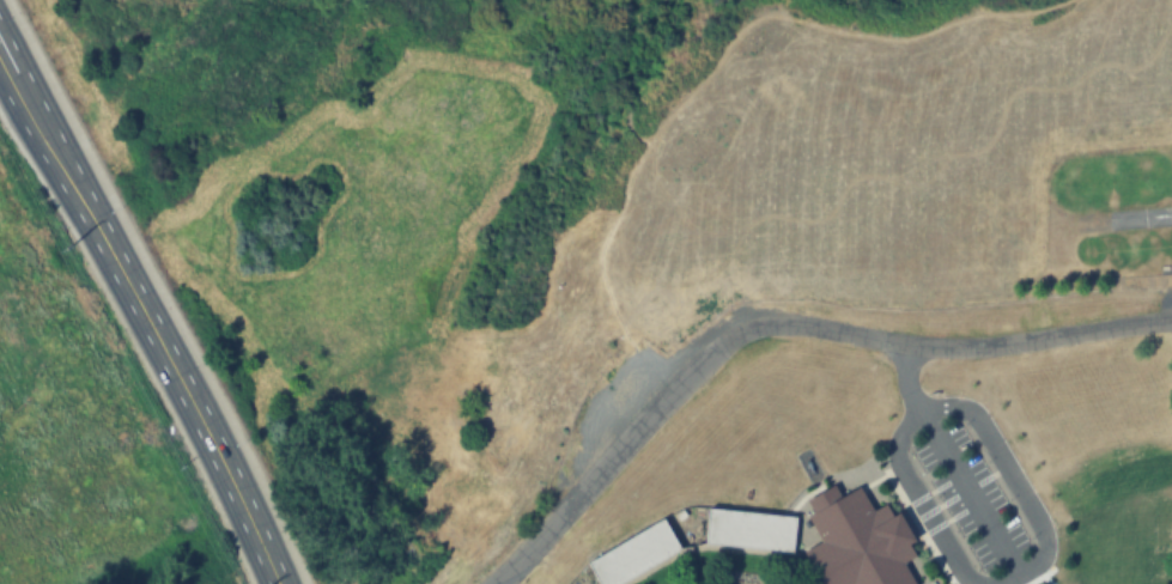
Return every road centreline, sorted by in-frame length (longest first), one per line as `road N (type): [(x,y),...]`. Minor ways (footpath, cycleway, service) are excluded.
road 1 (residential): [(484,583),(514,568),(722,340),(764,323),(928,343),(1040,341),(1171,317)]
road 2 (trunk): [(281,583),(218,445),(0,38)]

